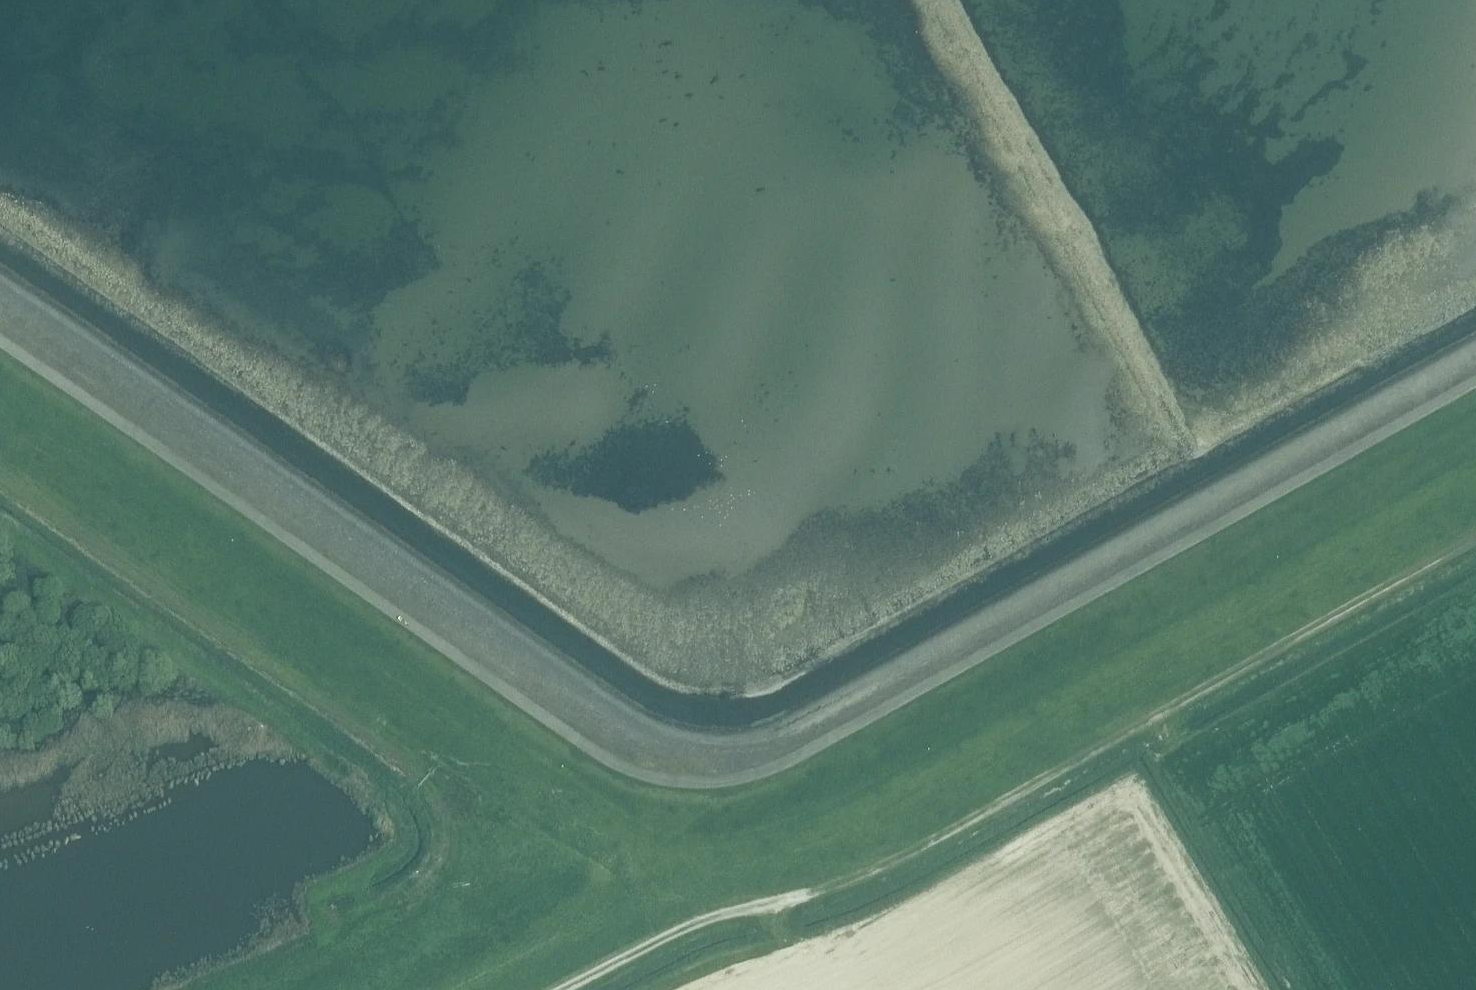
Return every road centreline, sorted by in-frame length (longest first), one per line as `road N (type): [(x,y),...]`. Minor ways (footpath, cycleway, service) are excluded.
road 1 (track): [(1475,540),(907,857),(804,895)]
road 2 (track): [(427,786),(0,473)]

